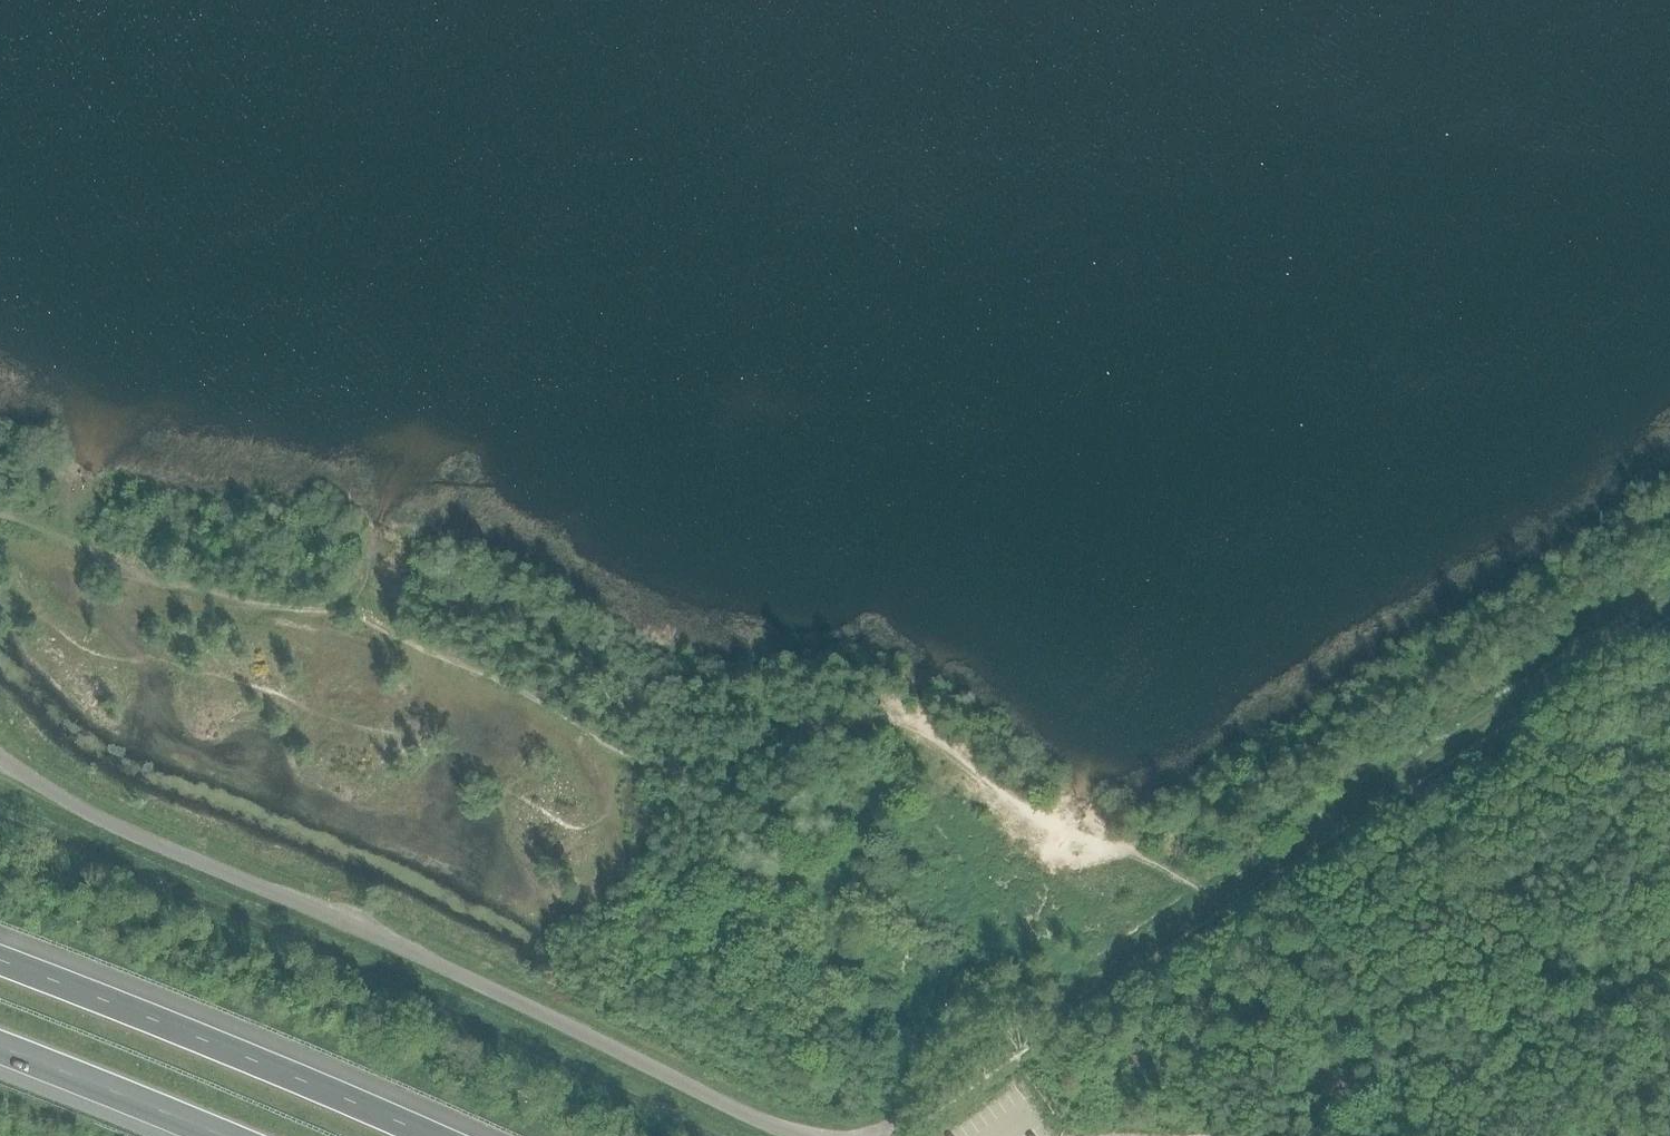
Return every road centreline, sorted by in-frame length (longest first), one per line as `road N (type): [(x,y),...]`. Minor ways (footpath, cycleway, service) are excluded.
road 1 (unclassified): [(799,1135),(430,960),(101,819),(0,760)]
road 2 (motorway): [(437,1135),(0,957)]
road 3 (motorway): [(0,1047),(223,1135)]

